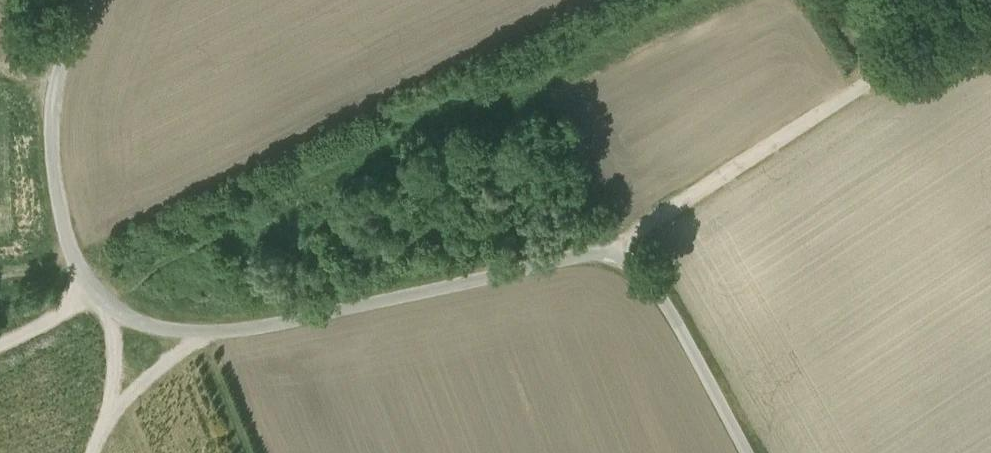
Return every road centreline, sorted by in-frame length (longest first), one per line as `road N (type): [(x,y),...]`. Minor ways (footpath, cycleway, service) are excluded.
road 1 (unclassified): [(83,0),(65,45),(51,122),(71,259),(112,311),(138,324),(218,335),(624,243),(649,267),(752,452)]
road 2 (track): [(624,243),(990,0)]
road 3 (track): [(111,422),(218,335)]

